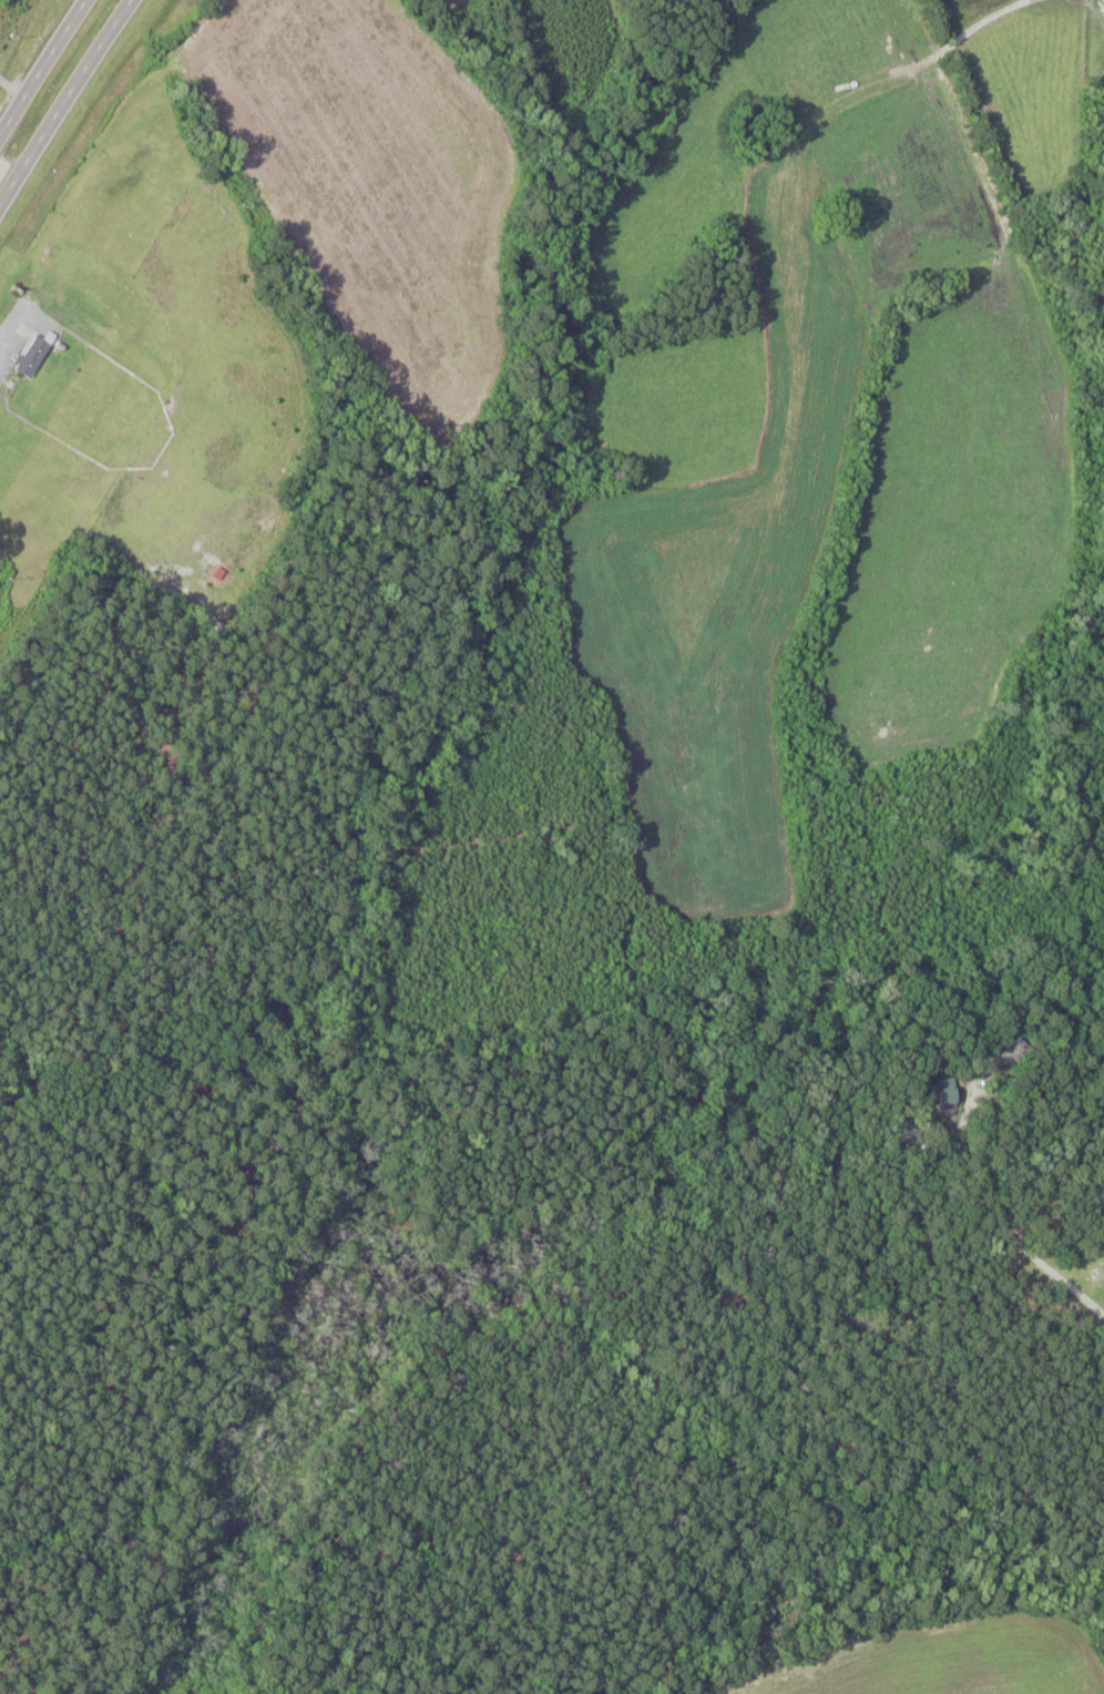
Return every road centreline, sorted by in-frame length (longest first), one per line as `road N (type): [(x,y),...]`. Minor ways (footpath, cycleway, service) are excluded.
road 1 (trunk): [(0,205),(127,0)]
road 2 (trunk): [(80,0),(0,131)]

